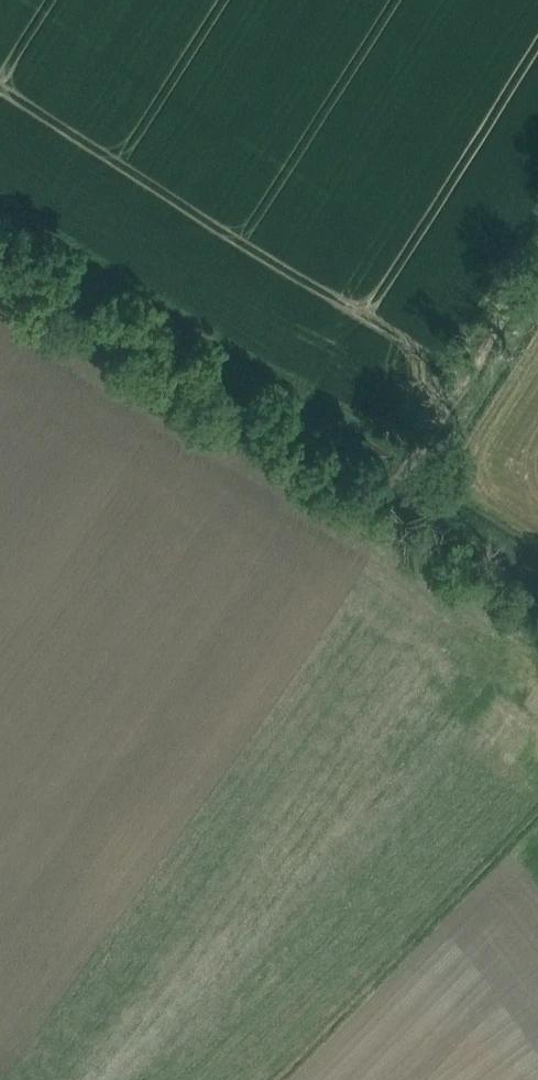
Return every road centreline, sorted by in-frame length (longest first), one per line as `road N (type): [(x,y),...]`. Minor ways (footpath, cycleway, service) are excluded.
road 1 (track): [(537,585),(394,494),(537,266)]

